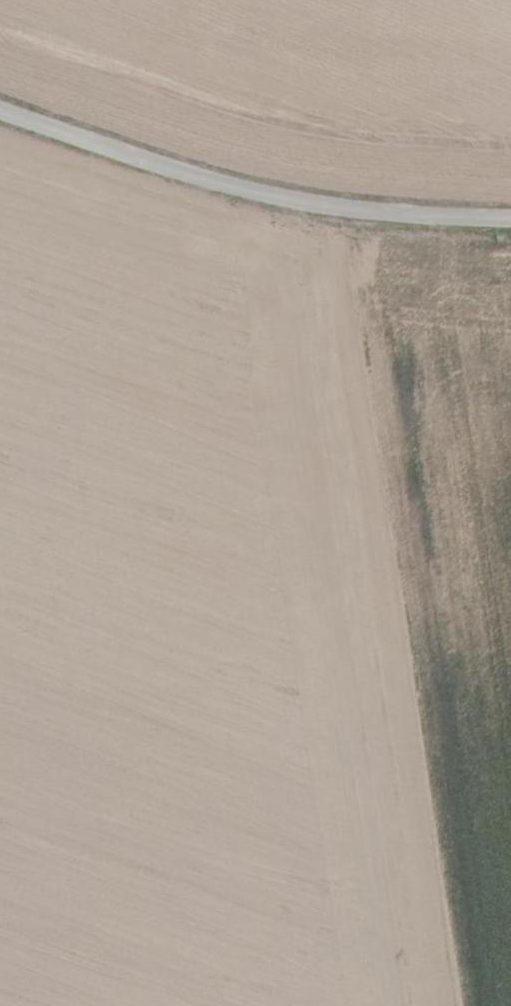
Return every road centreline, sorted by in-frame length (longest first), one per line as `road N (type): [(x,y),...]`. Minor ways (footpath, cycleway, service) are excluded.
road 1 (track): [(510,214),(375,211),(0,108)]

